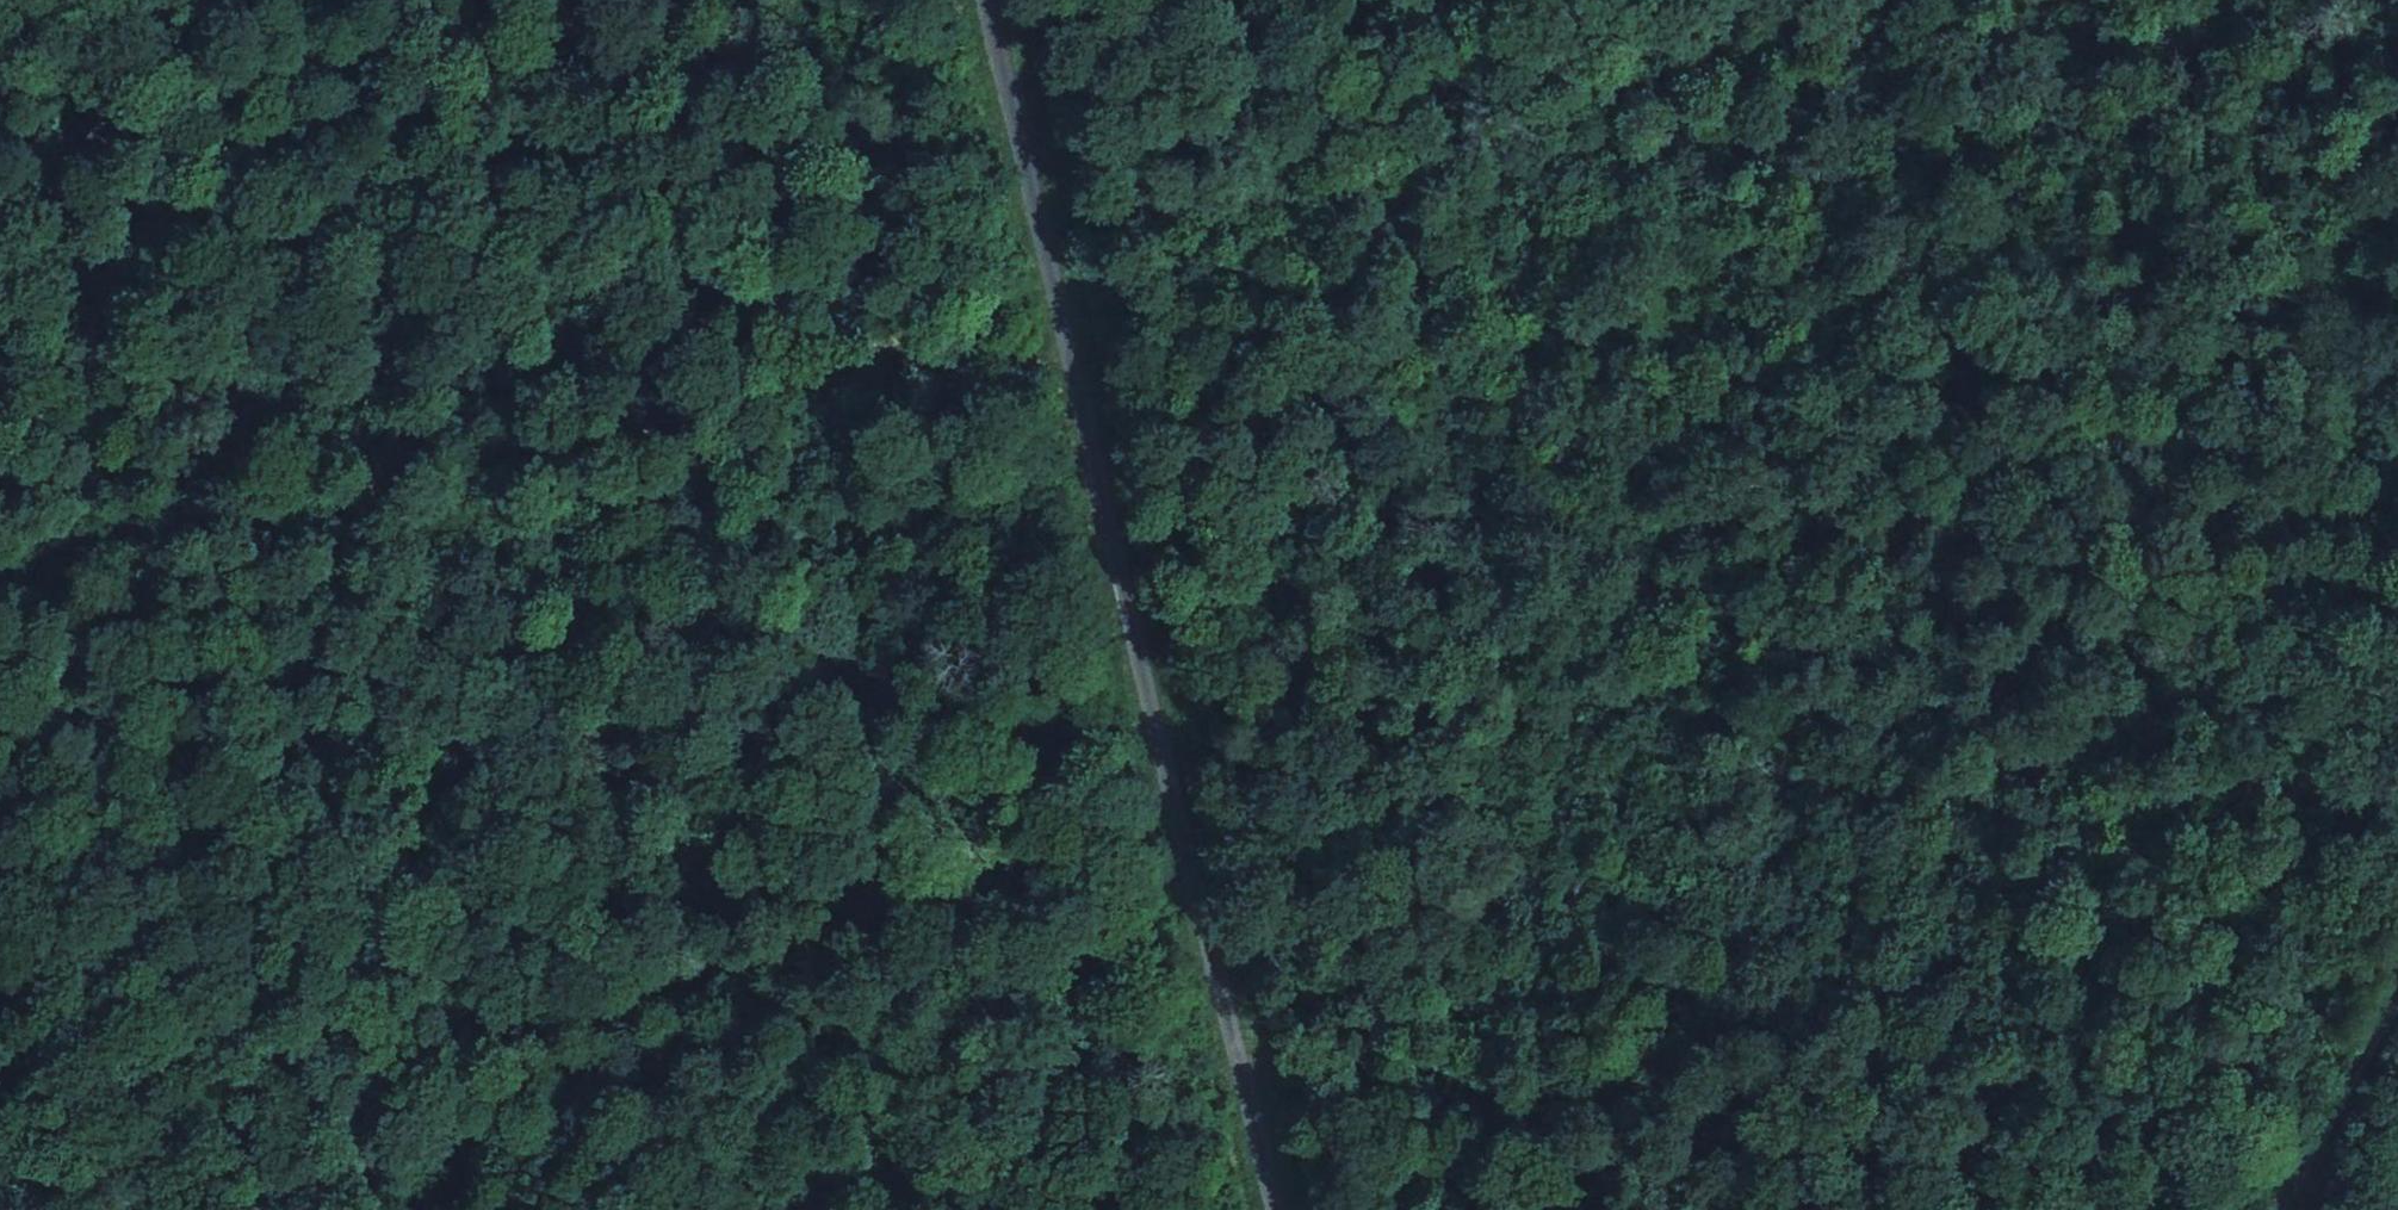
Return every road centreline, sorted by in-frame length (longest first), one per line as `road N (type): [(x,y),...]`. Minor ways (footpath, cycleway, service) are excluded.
road 1 (unclassified): [(1001,0),(1283,1209)]
road 2 (track): [(2288,1209),(2390,1033)]

